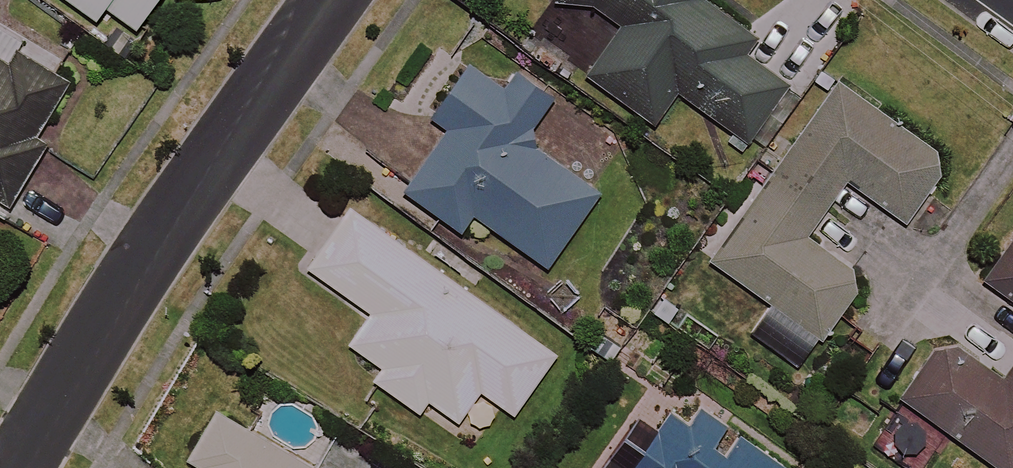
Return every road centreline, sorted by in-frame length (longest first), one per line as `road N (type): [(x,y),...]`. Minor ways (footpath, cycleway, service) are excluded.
road 1 (residential): [(23,467),(206,172),(329,0)]

